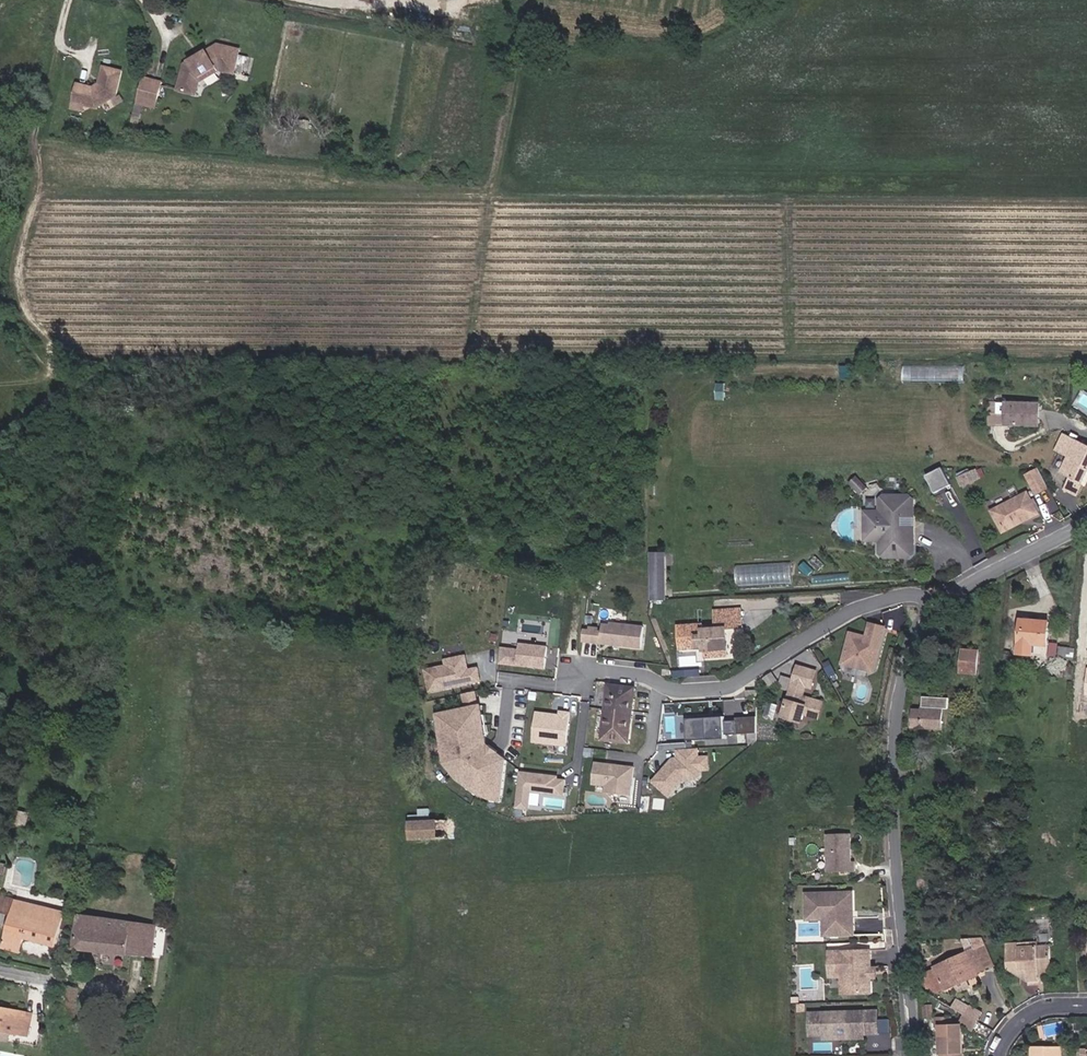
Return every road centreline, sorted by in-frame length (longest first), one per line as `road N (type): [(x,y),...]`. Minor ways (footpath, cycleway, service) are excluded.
road 1 (residential): [(943,600),(912,639),(900,706),(897,839),(923,1055)]
road 2 (residential): [(515,683),(561,689),(603,672),(676,690),(726,688),(855,608),(899,597),(943,600)]
road 3 (track): [(48,377),(17,320),(10,270),(69,0)]
road 4 (residential): [(1086,527),(943,600)]

